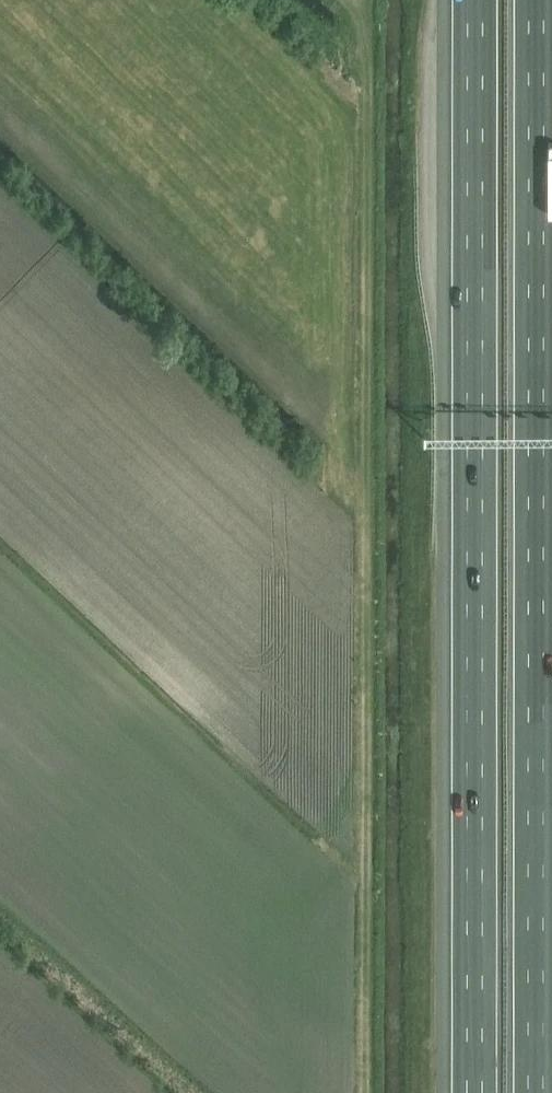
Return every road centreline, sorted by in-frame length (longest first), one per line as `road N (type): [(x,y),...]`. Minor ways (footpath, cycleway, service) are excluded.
road 1 (track): [(344,0),(363,22),(362,1092)]
road 2 (motorway): [(549,1092),(548,0)]
road 3 (motorway): [(474,0),(473,1092)]

